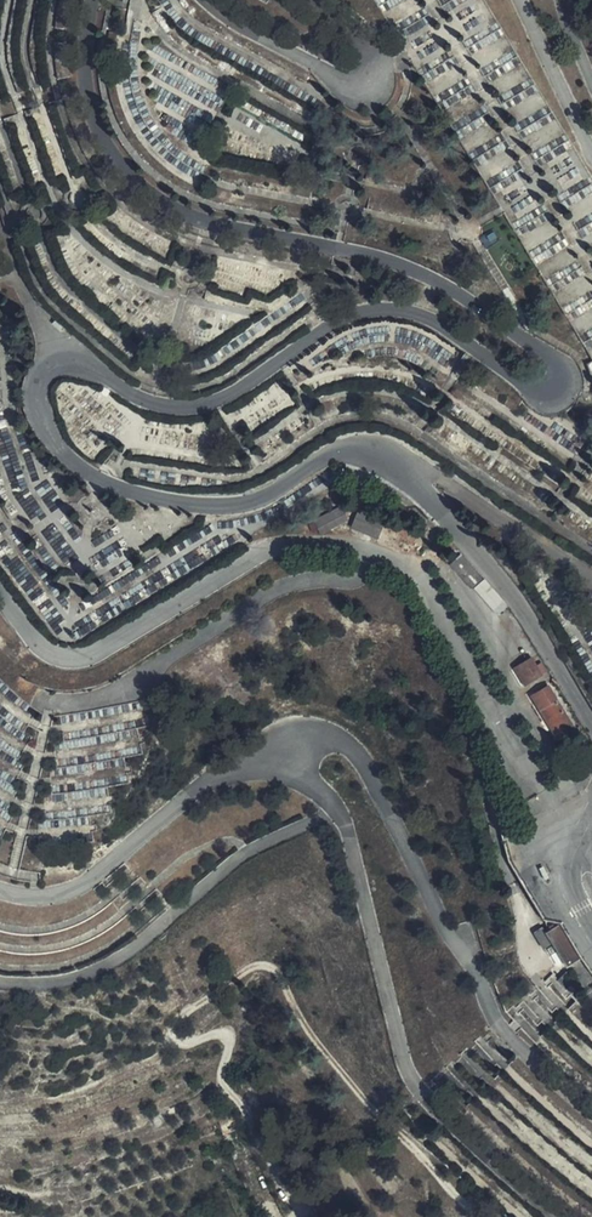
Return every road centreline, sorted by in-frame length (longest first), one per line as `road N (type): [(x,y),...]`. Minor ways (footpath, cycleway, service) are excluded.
road 1 (unclassified): [(93,0),(85,60),(93,110),(115,156),(146,189),(208,222),(395,261),(556,358),(564,377),(540,392),(435,320),(381,310),(341,321),(238,390),(195,406),(154,404),(80,365),(51,367),(39,399),(53,439),(105,482),(221,505),(268,495),(334,453),(379,456),(421,490),(508,588),(591,721)]

